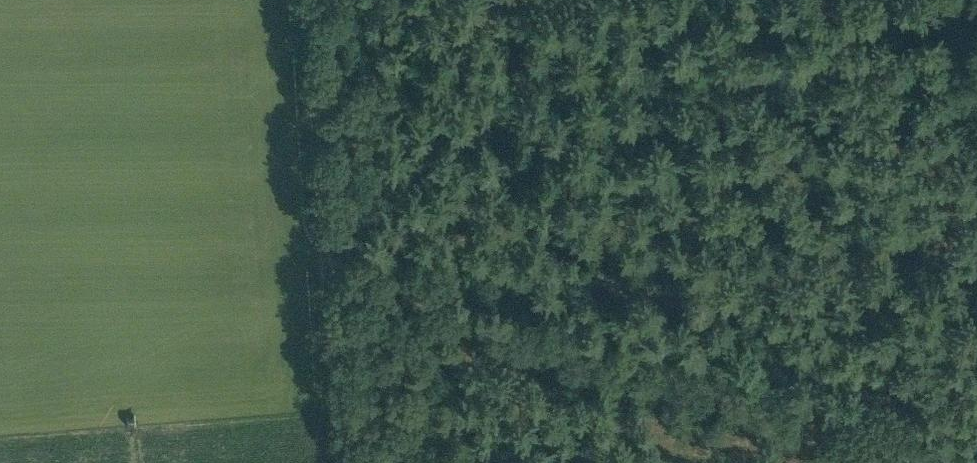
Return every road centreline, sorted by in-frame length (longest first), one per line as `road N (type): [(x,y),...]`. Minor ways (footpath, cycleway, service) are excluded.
road 1 (track): [(326,276),(908,462)]
road 2 (track): [(306,0),(338,462)]

